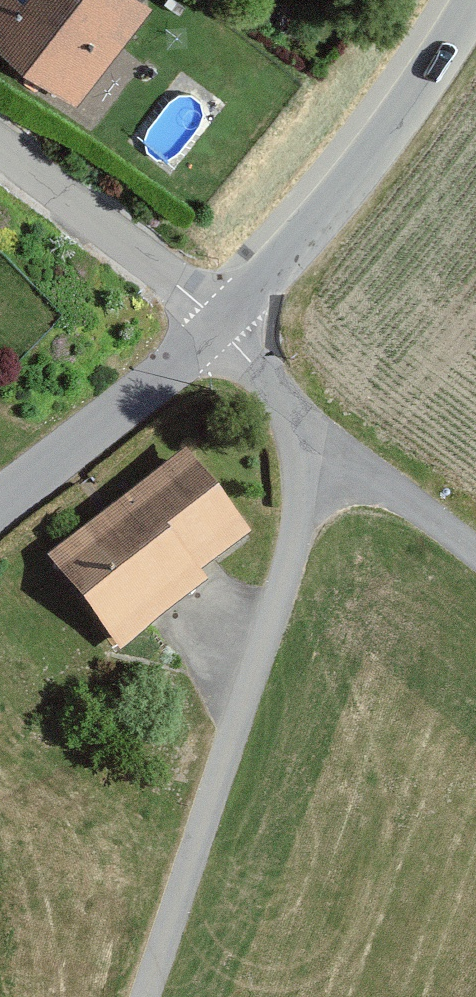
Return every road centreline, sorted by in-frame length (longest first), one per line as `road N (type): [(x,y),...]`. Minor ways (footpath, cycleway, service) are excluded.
road 1 (residential): [(149,996),(328,440)]
road 2 (tertiary): [(218,320),(311,231),(468,0)]
road 3 (tertiary): [(0,505),(218,320)]
road 4 (residential): [(218,320),(0,148)]
road 5 (unclassified): [(328,440),(475,554)]
road 6 (residential): [(328,440),(218,320)]

